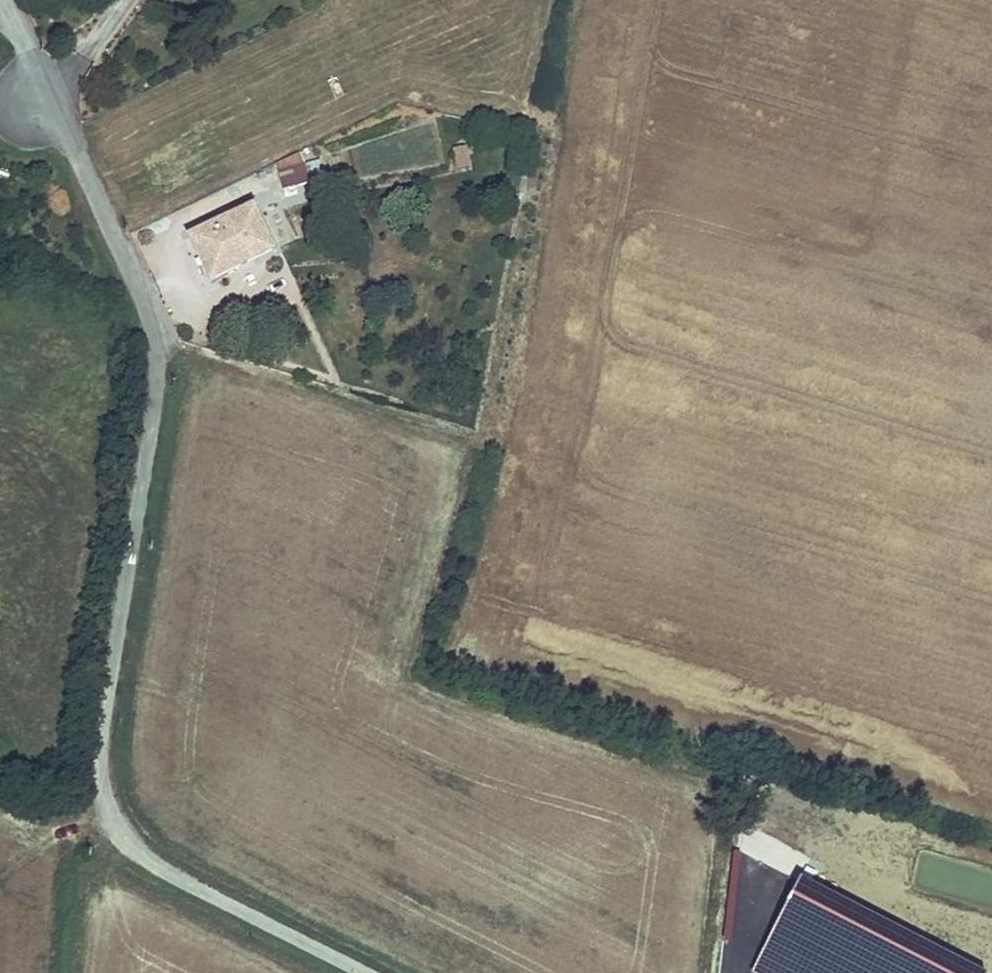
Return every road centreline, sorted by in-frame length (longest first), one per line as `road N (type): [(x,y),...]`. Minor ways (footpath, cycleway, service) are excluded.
road 1 (unclassified): [(115,832),(104,805),(103,730),(158,380),(156,336),(77,153),(35,99)]
road 2 (unclassified): [(368,972),(146,858),(115,832)]

